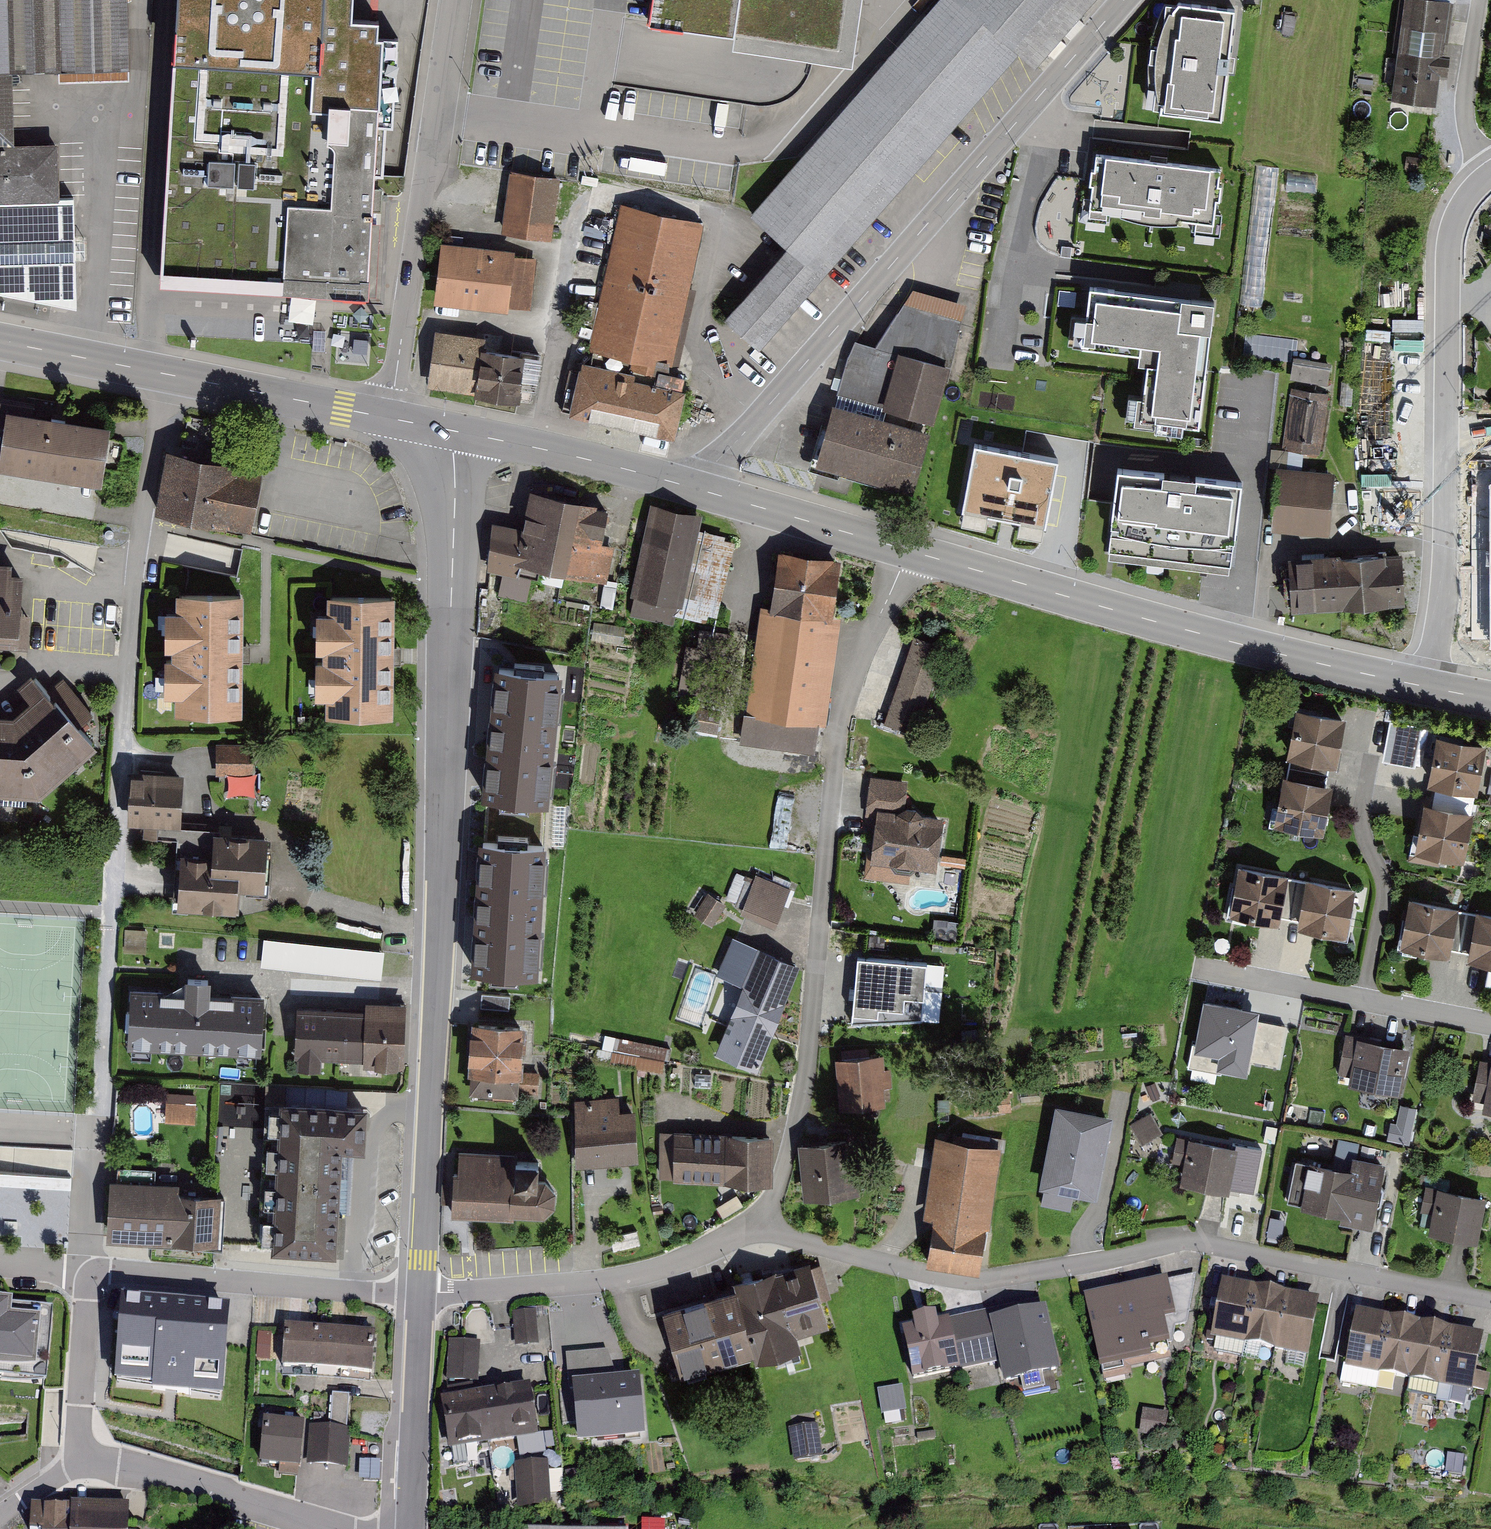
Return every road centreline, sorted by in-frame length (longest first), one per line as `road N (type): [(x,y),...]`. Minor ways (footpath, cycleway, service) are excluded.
road 1 (residential): [(88,1272),(132,592),(166,374)]
road 2 (tertiary): [(421,1294),(457,432)]
road 3 (residential): [(1490,1300),(1194,1241),(977,1281),(928,1275),(756,1222)]
road 4 (residential): [(908,551),(843,717),(807,1065),(781,1181),(756,1222)]
road 5 (tertiary): [(1124,0),(715,463),(706,491)]
road 6 (secondary): [(1426,686),(1258,649),(908,551)]
road 7 (residential): [(1490,176),(1466,199),(1449,252),(1443,610),(1426,686)]
road 8 (residential): [(457,0),(388,417)]
road 9 (residential): [(756,1222),(698,1255),(632,1278),(421,1294)]
road 10 (residential): [(421,1294),(88,1272)]
road 11 (residential): [(79,1464),(214,1488),(348,1528)]
road 12 (secondary): [(706,491),(457,432)]
road 13 (residential): [(1363,999),(1384,894),(1361,825),(1371,761)]
road 14 (tertiary): [(410,1528),(421,1294)]
road 15 (secondary): [(388,417),(166,374)]
road 16 (secondary): [(908,551),(706,491)]
road 17 (residential): [(79,1464),(88,1272)]
road 18 (residential): [(1490,168),(1465,112),(1479,0)]
road 19 (secondary): [(166,374),(0,341)]
road 20 (residential): [(1363,999),(1202,969)]
road 21 (residential): [(1490,1023),(1363,999)]

